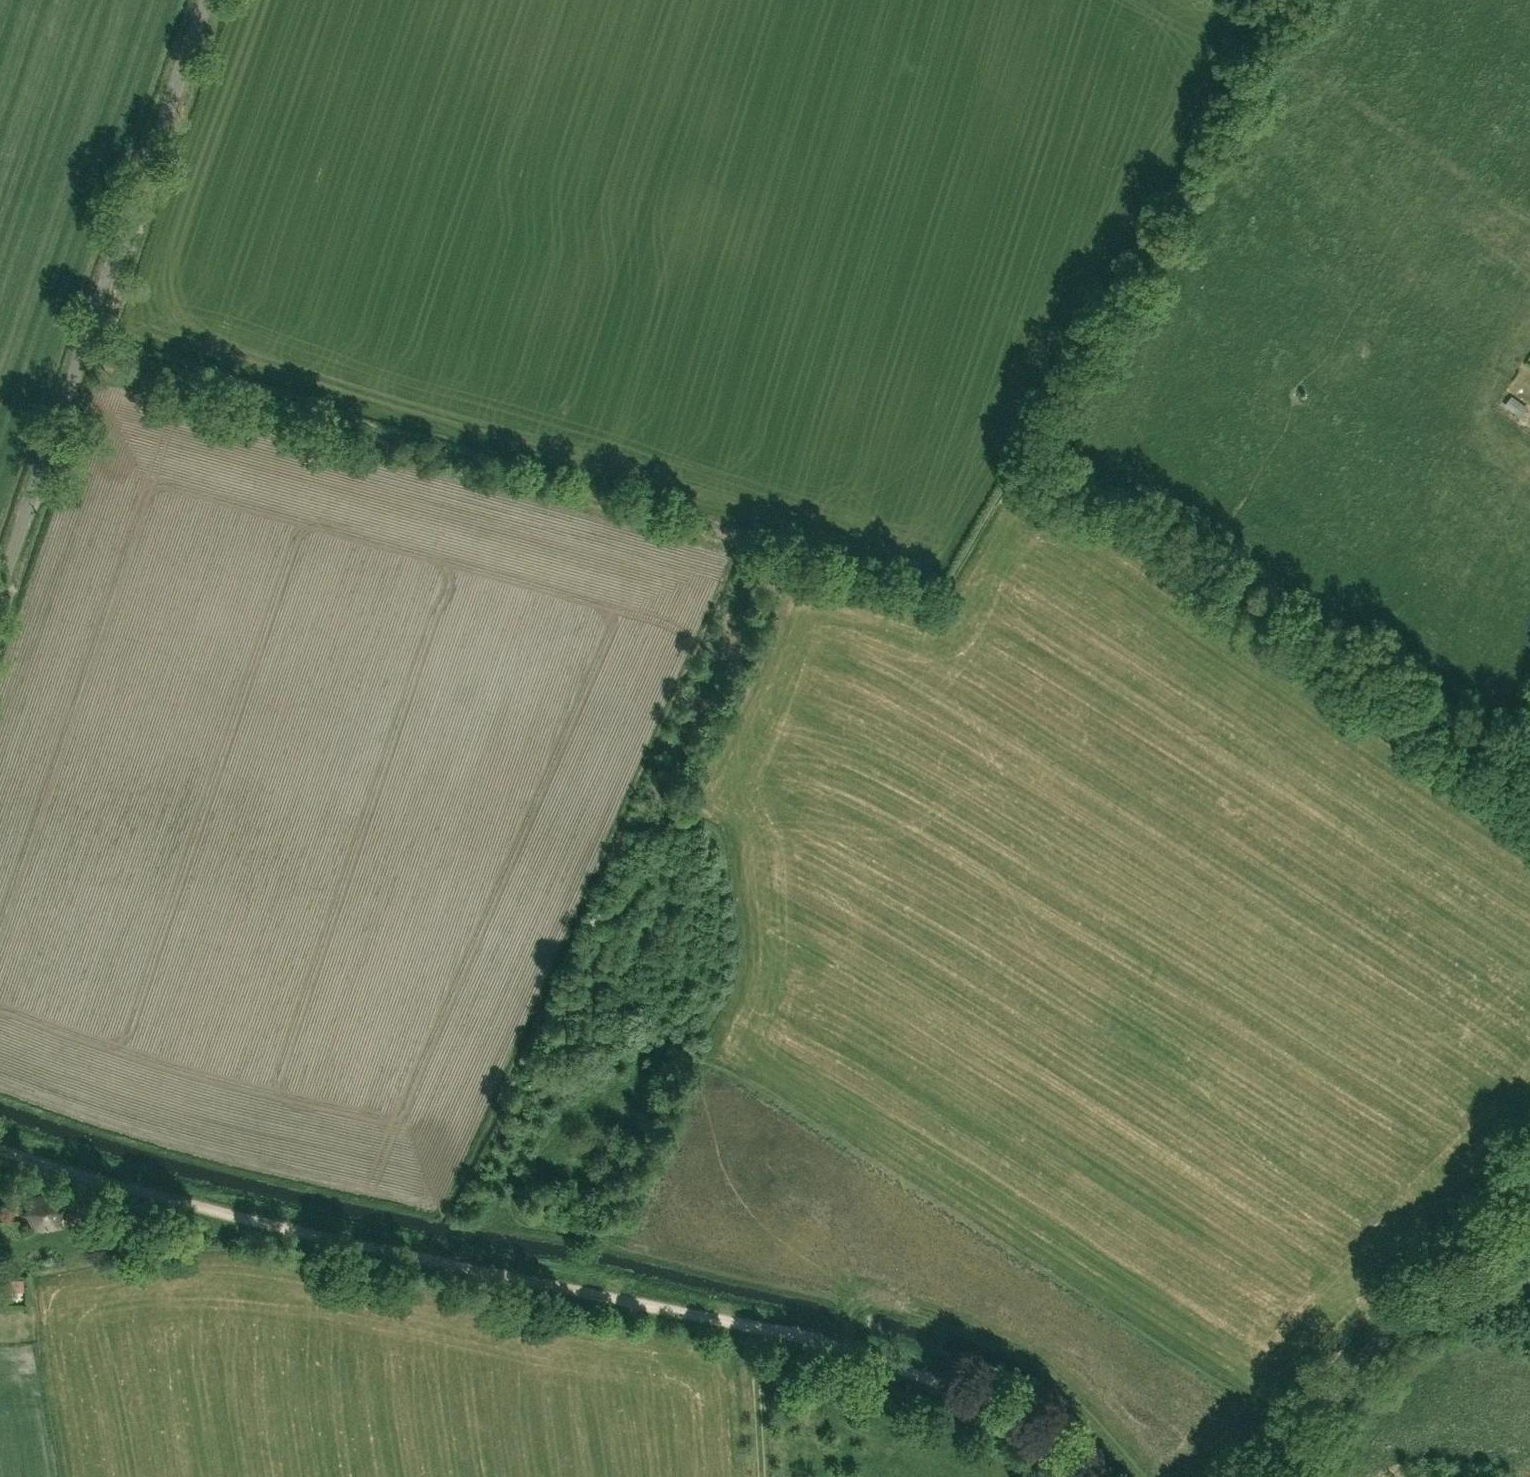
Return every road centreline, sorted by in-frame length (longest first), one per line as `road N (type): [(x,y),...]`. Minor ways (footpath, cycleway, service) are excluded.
road 1 (track): [(1066,1476),(995,1409),(926,1377),(786,1337),(282,1231),(0,1151)]
road 2 (unclassified): [(0,603),(209,0)]
road 3 (unclassified): [(1268,1476),(1411,1305),(1529,1180)]

